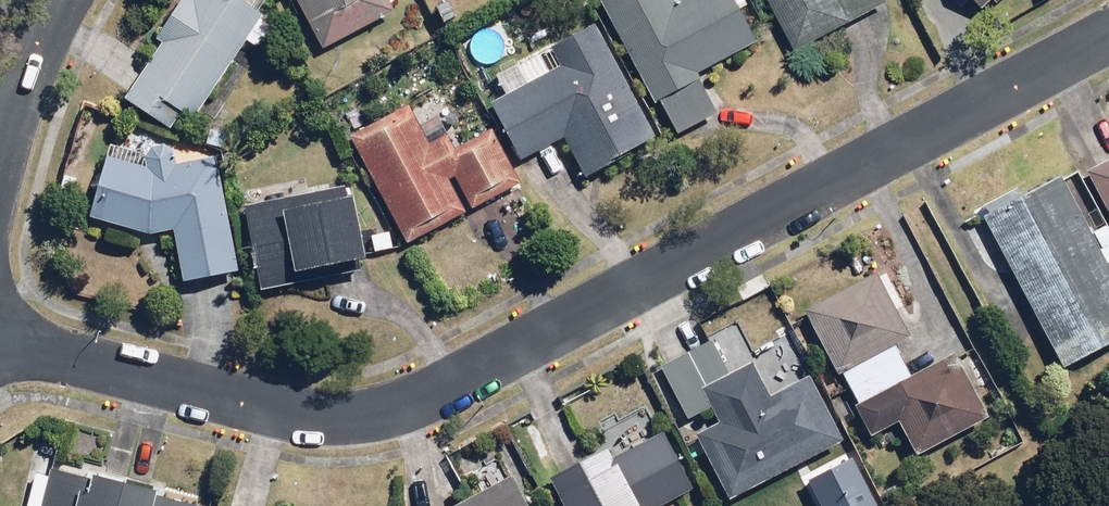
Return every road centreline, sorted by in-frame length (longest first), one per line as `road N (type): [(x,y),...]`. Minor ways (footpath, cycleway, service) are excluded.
road 1 (residential): [(0,346),(257,412),(344,420),(386,411),(446,386),(885,143),(1108,30)]
road 2 (residential): [(0,168),(17,98),(56,0)]

